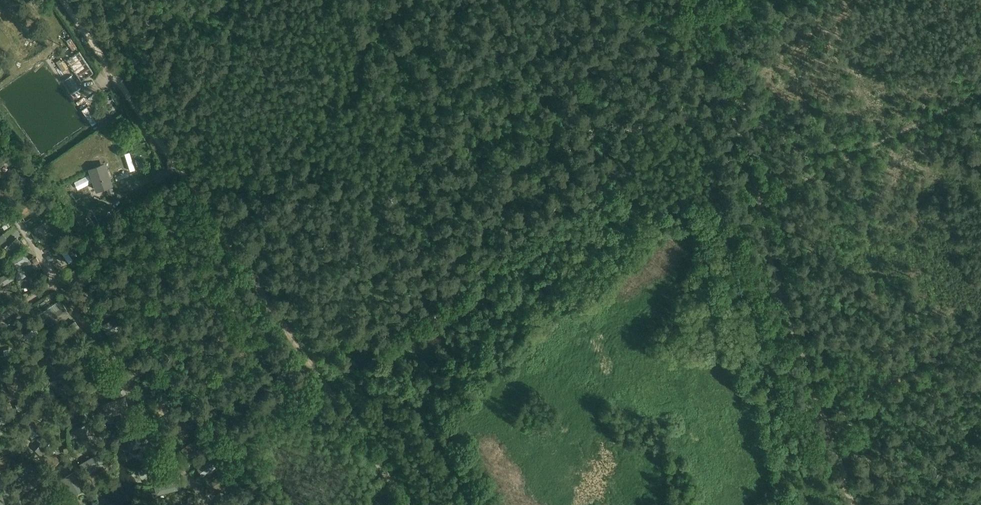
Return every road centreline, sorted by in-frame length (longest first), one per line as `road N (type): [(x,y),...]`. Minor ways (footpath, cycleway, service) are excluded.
road 1 (track): [(410,504),(63,0)]
road 2 (track): [(852,504),(795,346),(758,192),(697,0)]

